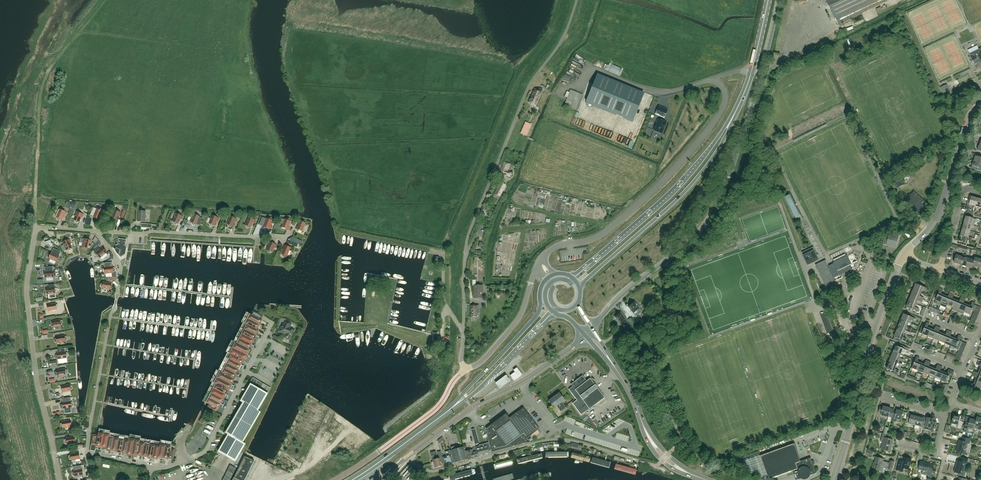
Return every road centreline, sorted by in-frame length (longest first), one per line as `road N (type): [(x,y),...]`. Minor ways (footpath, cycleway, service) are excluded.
road 1 (unclassified): [(464,369),(468,235),(529,85),(559,44),(577,0)]
road 2 (unclassified): [(593,329),(714,212),(761,72)]
road 3 (residential): [(60,479),(35,370),(28,278),(36,228),(97,231)]
road 4 (unclassified): [(543,258),(557,246),(601,235),(654,189),(721,109),(715,78),(752,70)]
road 5 (unclassified): [(635,460),(560,439),(434,471),(409,455)]
road 6 (unclassified): [(833,479),(874,333),(905,255)]
road 7 (primary): [(579,286),(686,190),(732,119)]
road 8 (tertiary): [(409,455),(585,337)]
road 9 (track): [(36,228),(40,86),(81,31)]
road 10 (primary): [(732,119),(672,192),(590,263)]
road 11 (residential): [(150,467),(207,449),(271,323)]
road 12 (residential): [(97,231),(285,237)]
road 13 (primary): [(547,279),(539,310),(443,415)]
road 14 (unclassified): [(464,369),(433,411),(334,479)]
road 15 (unclassified): [(538,264),(519,318),(478,365),(464,369)]
road 16 (primary): [(443,415),(538,328)]

